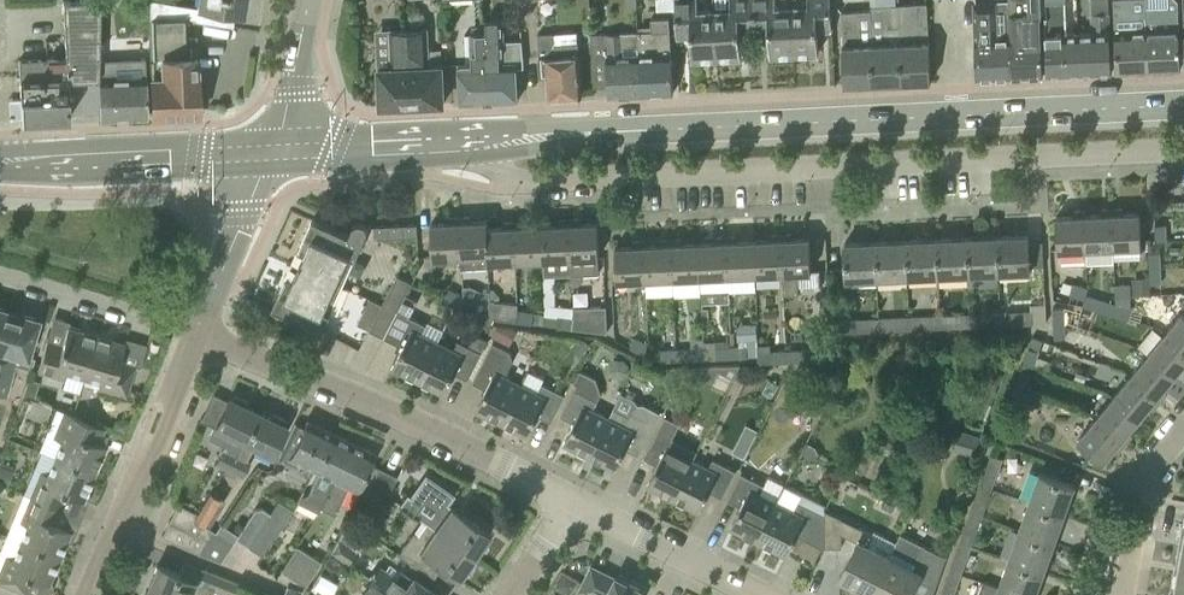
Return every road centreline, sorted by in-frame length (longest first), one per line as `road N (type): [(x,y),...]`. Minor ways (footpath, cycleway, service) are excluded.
road 1 (residential): [(478,141),(517,179),(1183,150)]
road 2 (tertiary): [(478,141),(1183,106)]
road 3 (residential): [(565,501),(402,416),(194,332)]
road 4 (residential): [(88,594),(194,332)]
road 5 (tertiary): [(0,162),(275,153)]
road 6 (residential): [(749,594),(565,501)]
road 7 (tertiary): [(275,153),(478,141)]
road 8 (residential): [(194,332),(275,153)]
road 9 (residential): [(1123,594),(1145,479),(1183,415)]
road 10 (residential): [(156,319),(0,275)]
road 11 (tertiary): [(275,153),(309,0)]

